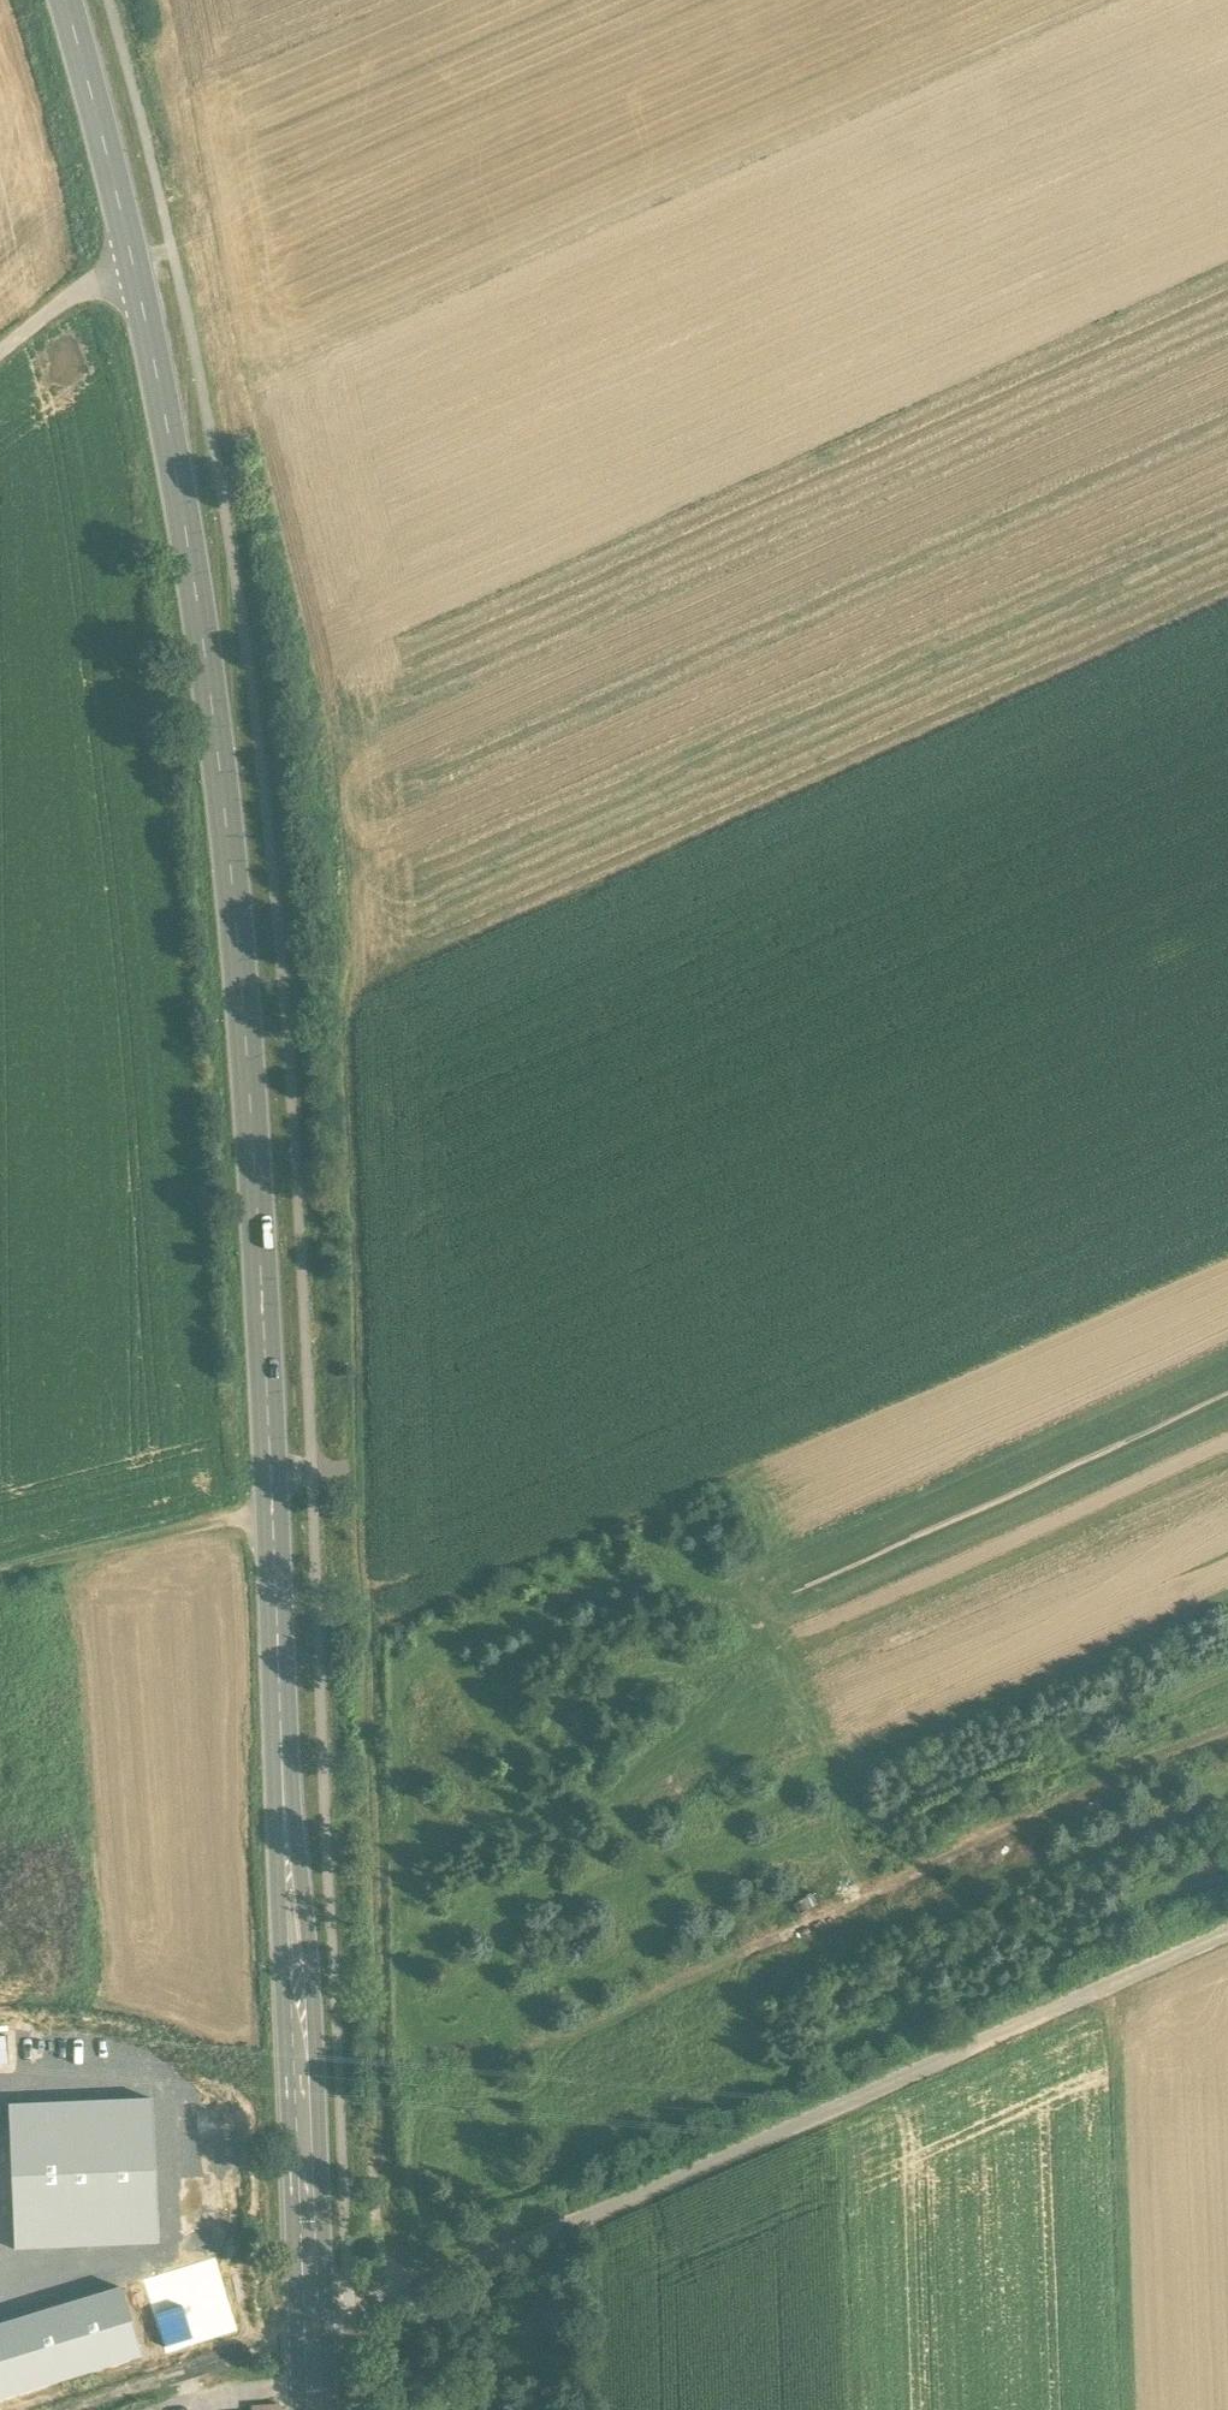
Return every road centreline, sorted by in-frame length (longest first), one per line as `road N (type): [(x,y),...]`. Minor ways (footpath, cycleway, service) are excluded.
road 1 (secondary): [(312,2409),(276,1512),(217,742),(154,376),(62,0)]
road 2 (track): [(72,2409),(380,2315),(1116,1989),(1227,1947)]
road 3 (track): [(1144,2409),(1116,1989)]
road 4 (track): [(0,1578),(276,1512)]
road 5 (track): [(130,270),(73,298),(0,356)]

